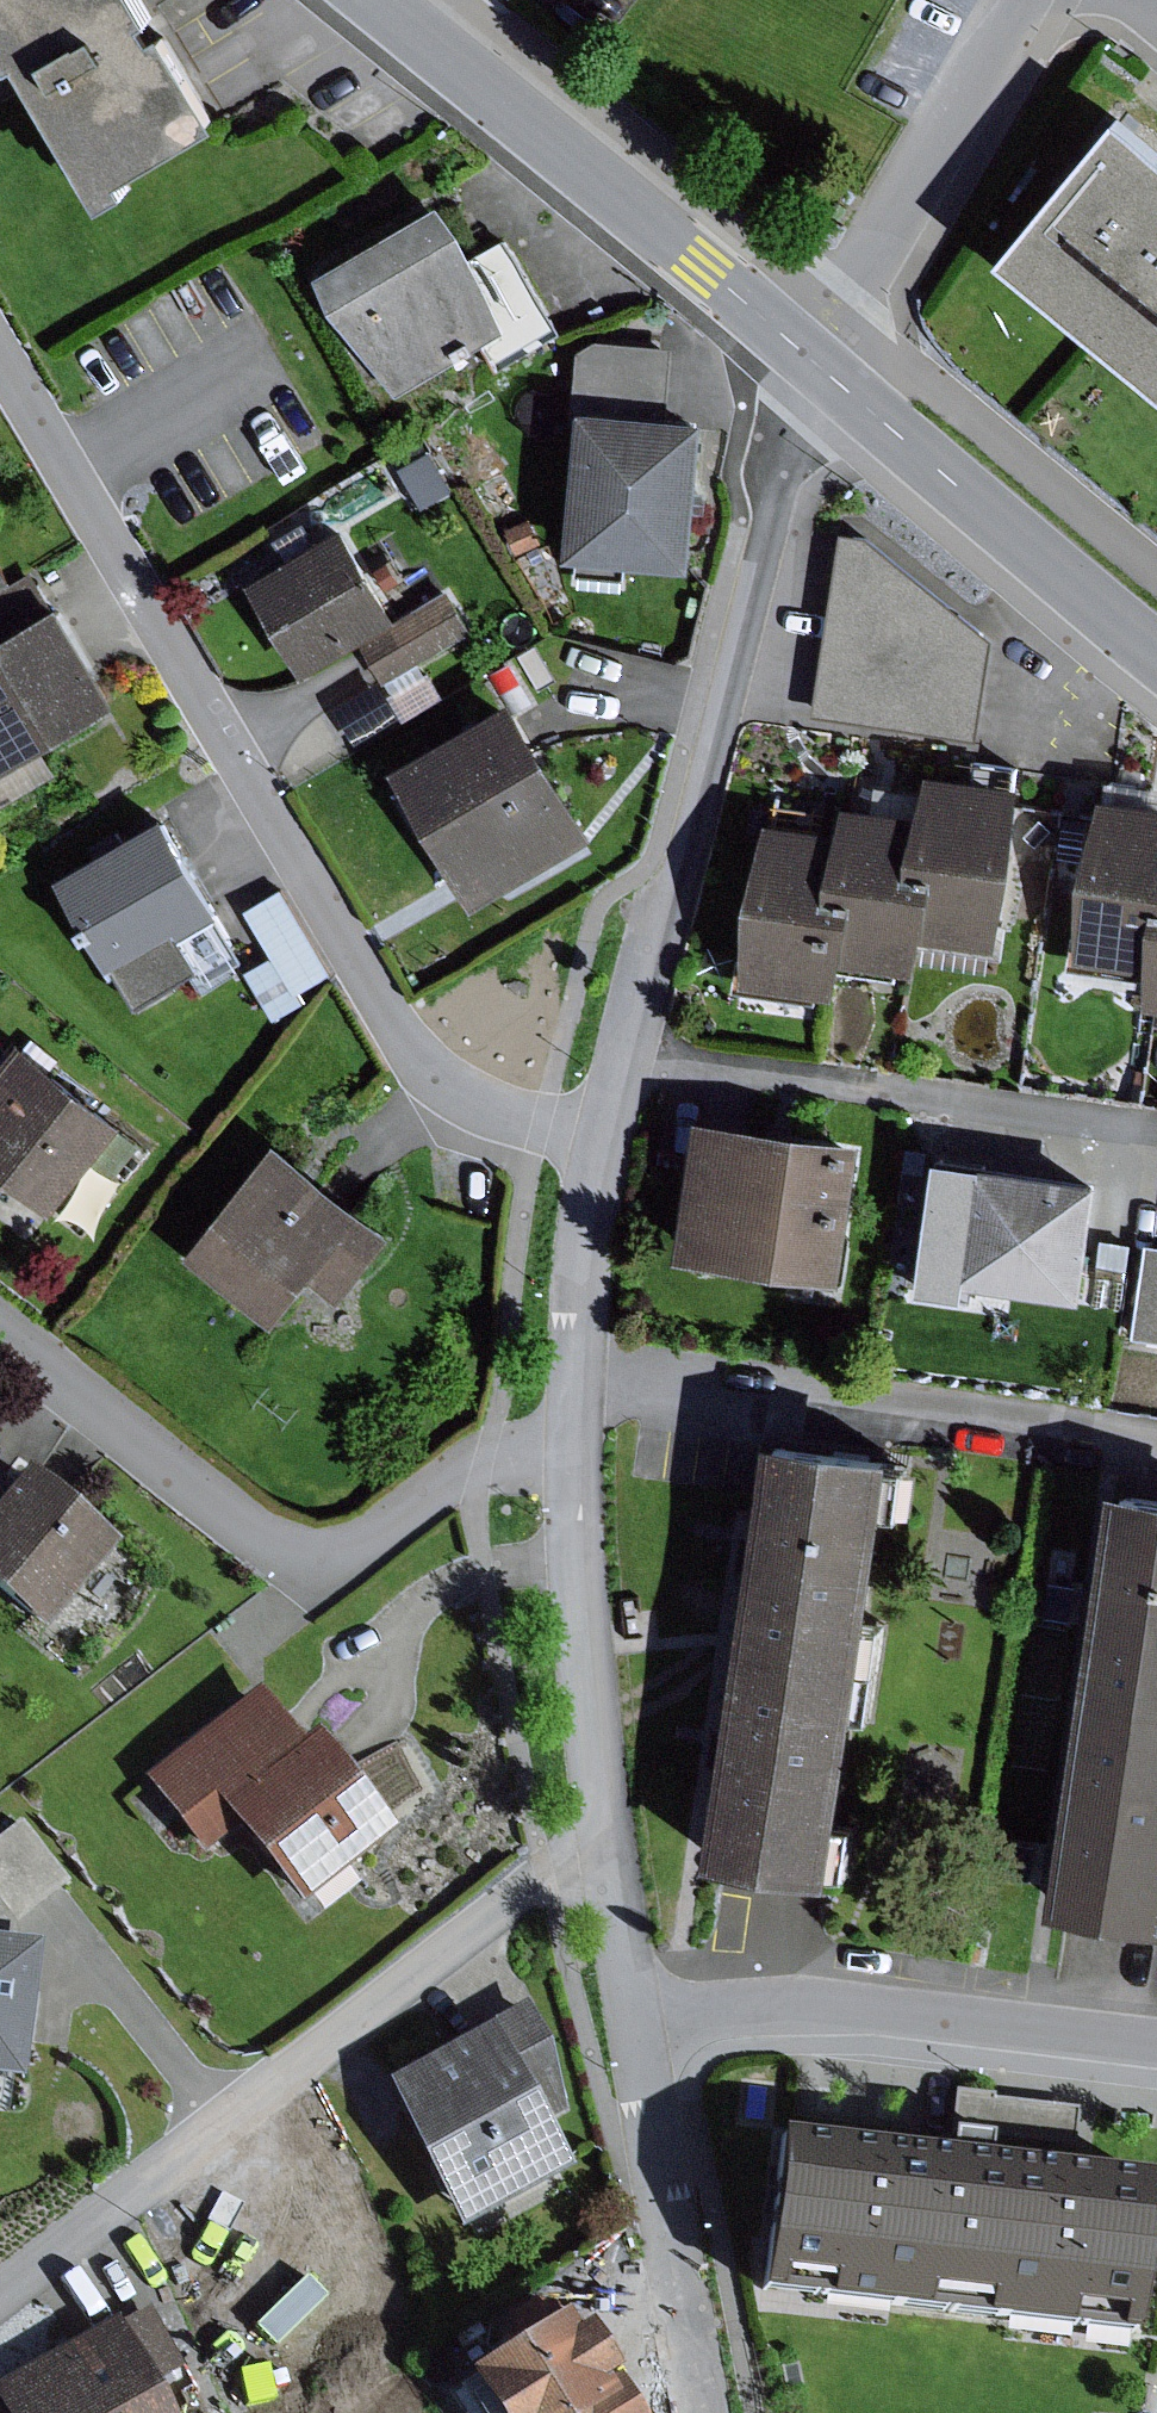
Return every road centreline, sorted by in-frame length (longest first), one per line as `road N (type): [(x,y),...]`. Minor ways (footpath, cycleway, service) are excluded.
road 1 (residential): [(0,362),(413,1058),(481,1109),(603,1138)]
road 2 (residential): [(603,1138),(662,918),(685,868),(792,413),(815,364)]
road 3 (residential): [(611,1870),(547,1878),(525,1890),(0,2298)]
road 4 (residential): [(0,1332),(260,1536),(297,1556),(333,1558),(457,1475),(573,1464)]
road 5 (residential): [(378,0),(815,364)]
road 6 (residential): [(633,2022),(776,2005),(842,2006),(1156,2044)]
road 7 (residential): [(815,364),(1156,647)]
road 8 (residential): [(815,364),(1019,0)]
road 9 (residential): [(611,1870),(573,1464)]
road 10 (residential): [(699,2412),(633,2022)]
road 11 (residential): [(573,1464),(574,1353),(603,1138)]
road 12 (residential): [(633,2022),(611,1870)]

